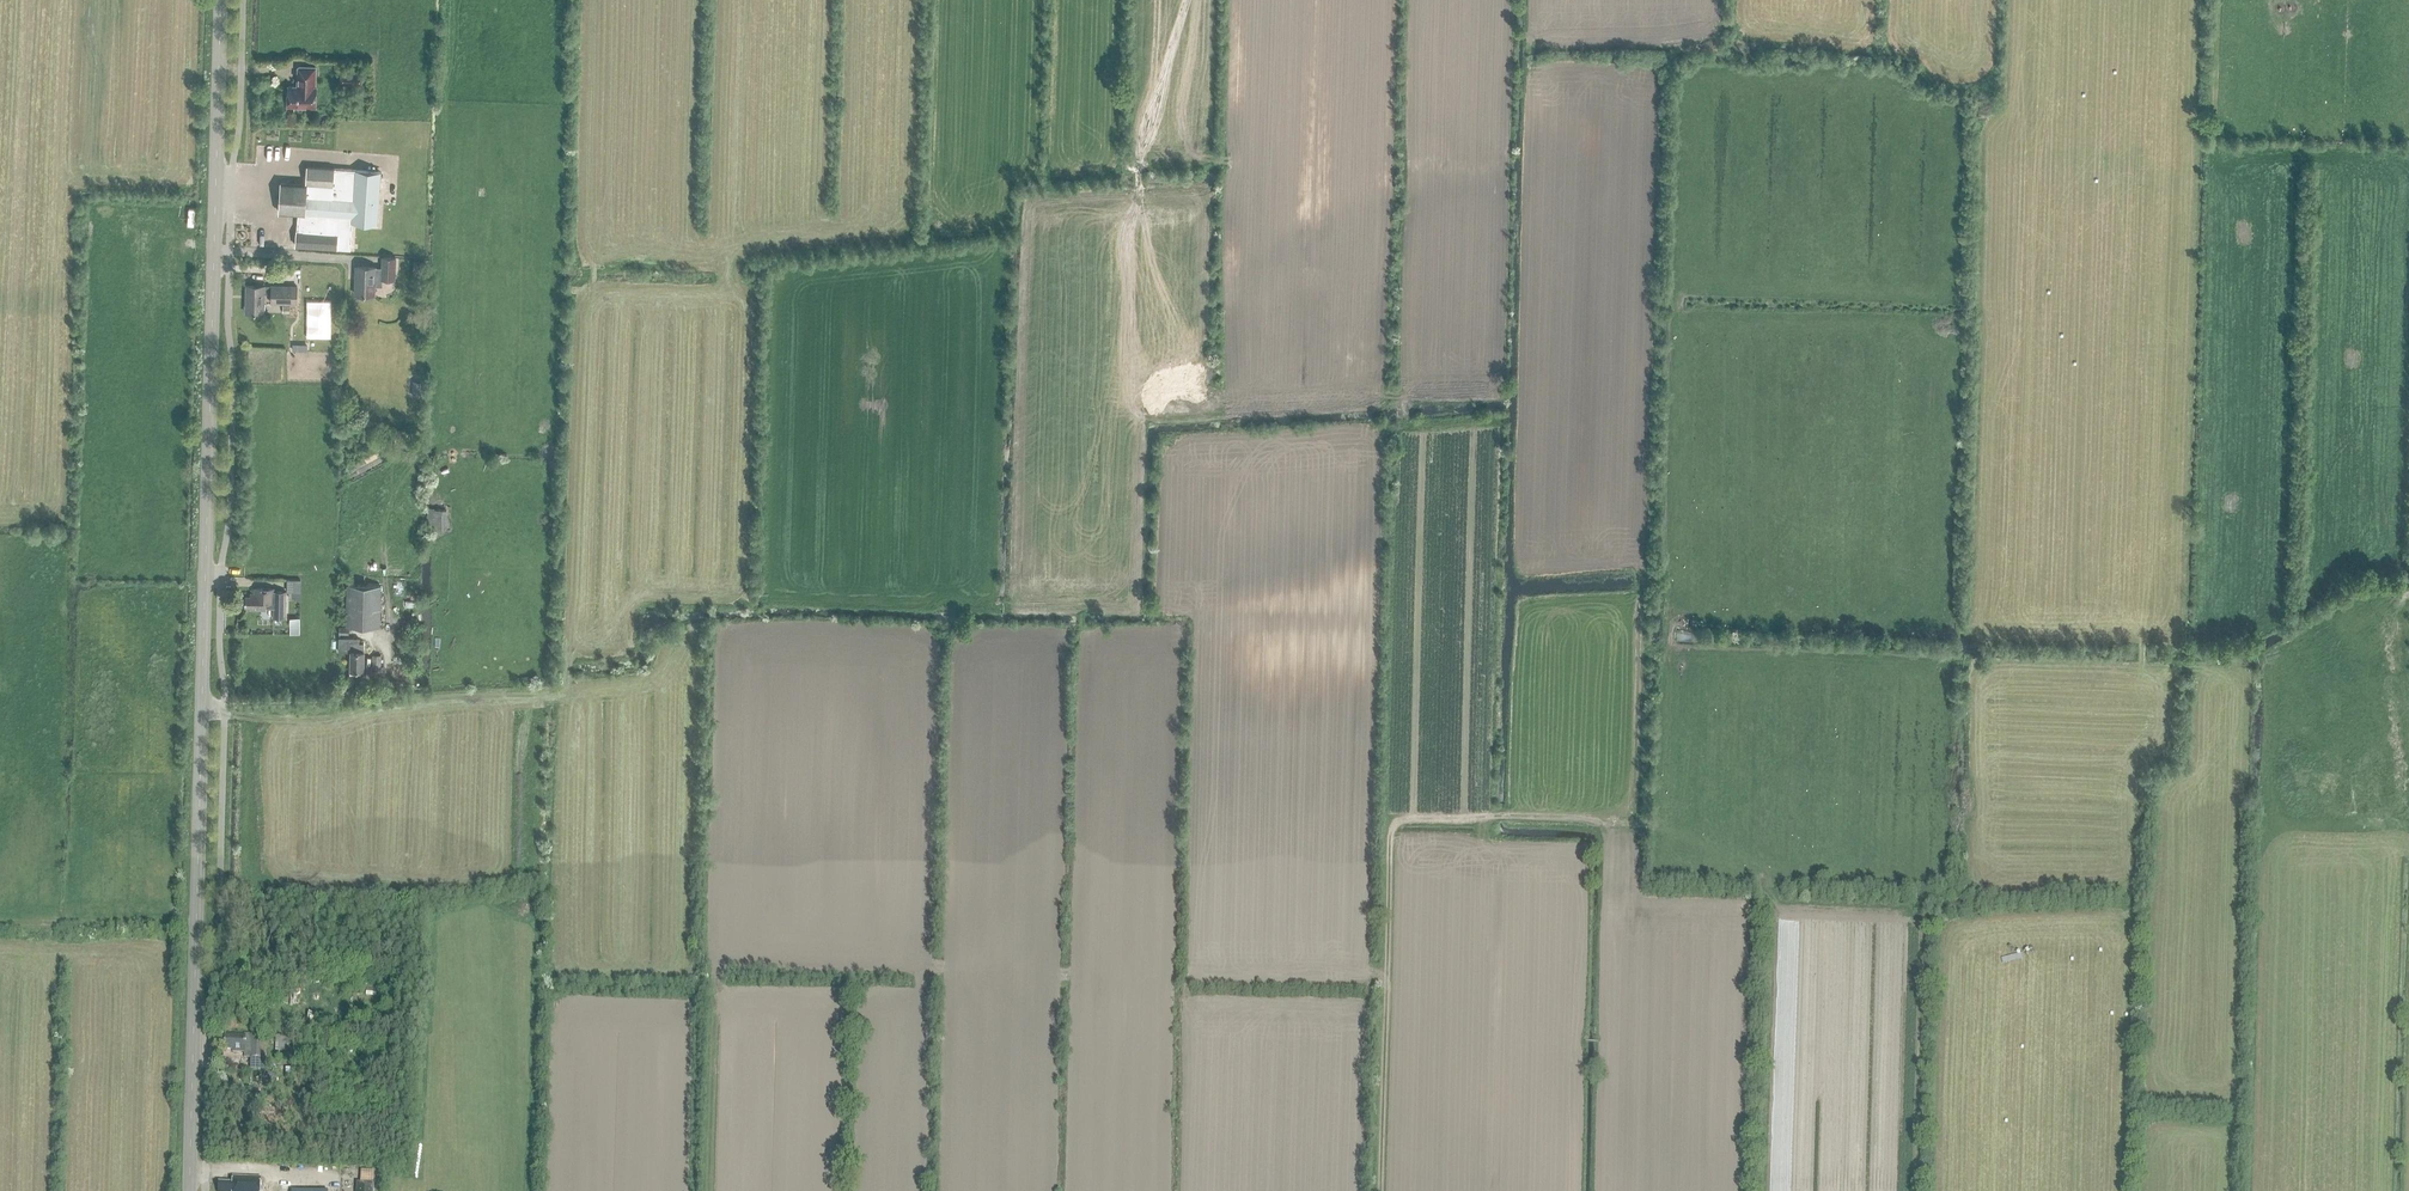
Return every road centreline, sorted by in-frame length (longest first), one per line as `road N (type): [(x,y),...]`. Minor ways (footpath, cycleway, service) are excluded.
road 1 (tertiary): [(189,1190),(222,0)]
road 2 (track): [(1381,1190),(1398,818),(1605,817)]
road 3 (track): [(708,1190),(716,963)]
road 4 (track): [(1388,978),(1238,976)]
road 5 (track): [(2214,138),(2216,0)]

